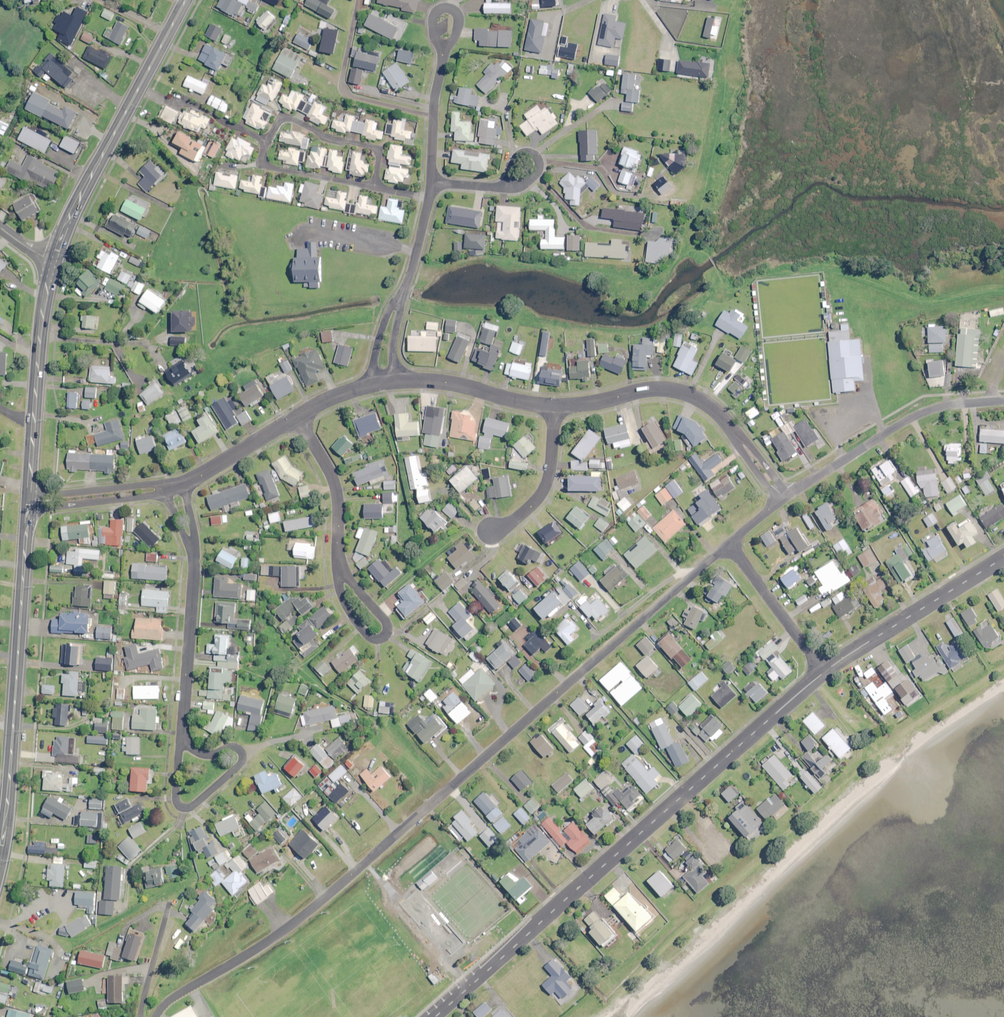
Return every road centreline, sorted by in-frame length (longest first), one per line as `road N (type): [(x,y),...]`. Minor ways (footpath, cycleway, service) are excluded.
road 1 (residential): [(729,545),(303,917),(156,1016)]
road 2 (tertiary): [(435,1016),(824,671)]
road 3 (primary): [(30,508),(0,843)]
road 4 (residential): [(1003,401),(909,419),(788,495)]
road 5 (primary): [(52,259),(31,493)]
road 6 (tertiary): [(824,671),(1003,558)]
road 7 (residential): [(741,442),(706,403),(670,391),(555,406)]
road 8 (residential): [(193,549),(180,741)]
road 9 (primary): [(139,88),(52,259)]
road 10 (residential): [(180,741),(201,754),(234,746),(242,760),(193,807),(180,808),(176,794)]
road 11 (residential): [(341,569),(385,622),(381,638),(366,635),(353,616),(338,577)]
road 12 (residential): [(267,143),(286,118),(375,150),(373,187)]
road 13 (residential): [(296,417),(335,484),(341,569)]
road 14 (residential): [(555,406),(395,381)]
road 15 (residential): [(729,545),(824,671)]
road 16 (residential): [(491,531),(509,525),(546,486),(555,406)]
road 17 (residential): [(267,143),(139,88)]
road 18 (residential): [(373,187),(263,164),(267,143)]
road 19 (residential): [(161,489),(30,508)]
road 20 (residential): [(296,417),(183,484)]
road 21 (residential): [(31,493),(161,489)]
road 22 (residential): [(432,184),(443,56)]

